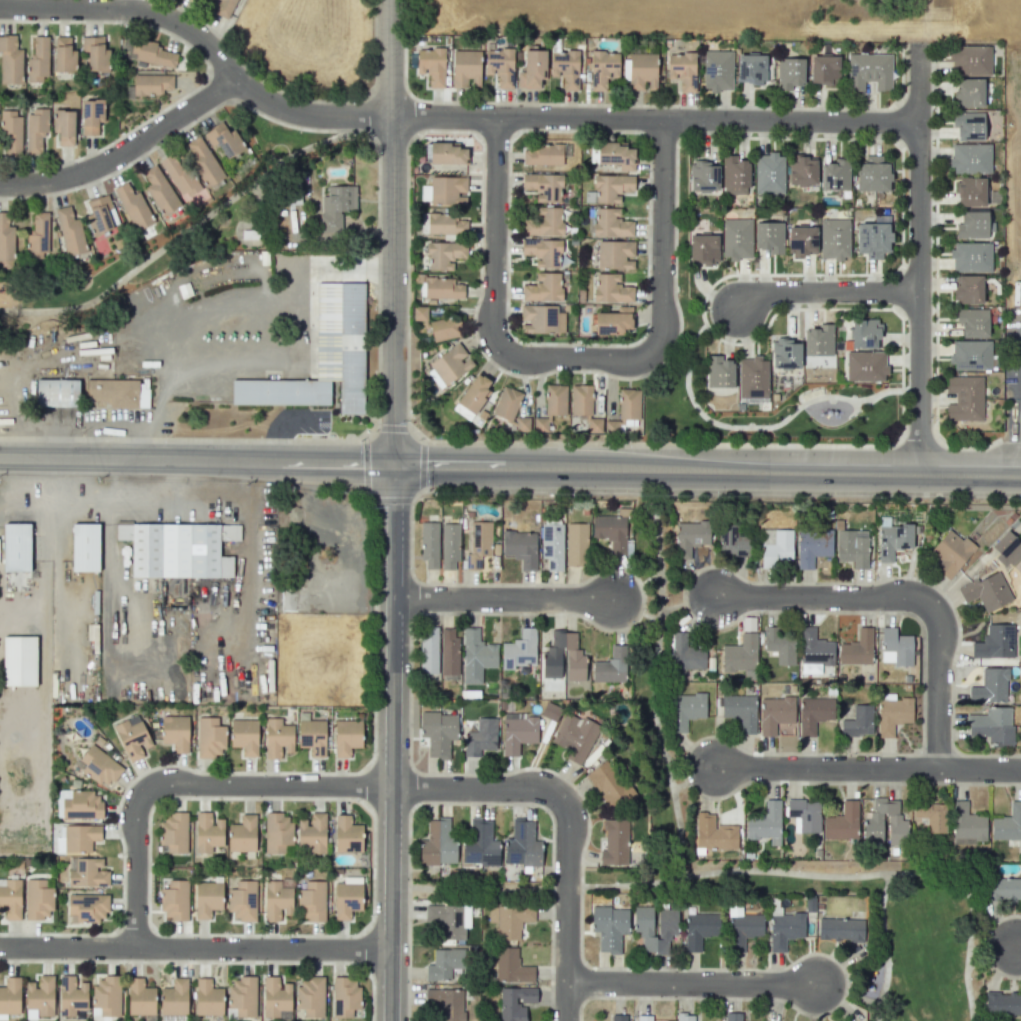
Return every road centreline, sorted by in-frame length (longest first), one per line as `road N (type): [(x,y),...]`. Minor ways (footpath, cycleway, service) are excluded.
road 1 (residential): [(0,6),(132,6),(171,18),(203,37),(235,78),(302,112),(664,120)]
road 2 (residential): [(394,464),(1020,476)]
road 3 (residential): [(390,1020),(394,464)]
road 4 (residential): [(394,464),(390,0)]
road 5 (residential): [(918,474),(921,45)]
road 6 (residential): [(392,787),(155,785),(140,793),(135,946)]
road 7 (residential): [(0,456),(394,464)]
road 8 (residential): [(390,950),(0,947)]
road 9 (residential): [(937,769),(938,632),(925,604),(894,596),(716,595)]
road 10 (residential): [(235,78),(94,165),(33,183),(0,183)]
road 11 (residential): [(664,120),(918,123)]
road 12 (residential): [(566,981),(818,984)]
road 13 (residential): [(664,120),(653,351)]
road 14 (residential): [(937,769),(712,765)]
road 15 (residential): [(560,797),(568,817),(565,1020)]
road 16 (residential): [(497,343),(498,119)]
road 17 (residential): [(392,598),(613,598)]
road 18 (residential): [(918,290),(776,292),(732,310)]
road 19 (residential): [(392,787),(560,797)]
road 20 (residential): [(653,351),(637,359),(514,354),(497,343)]

